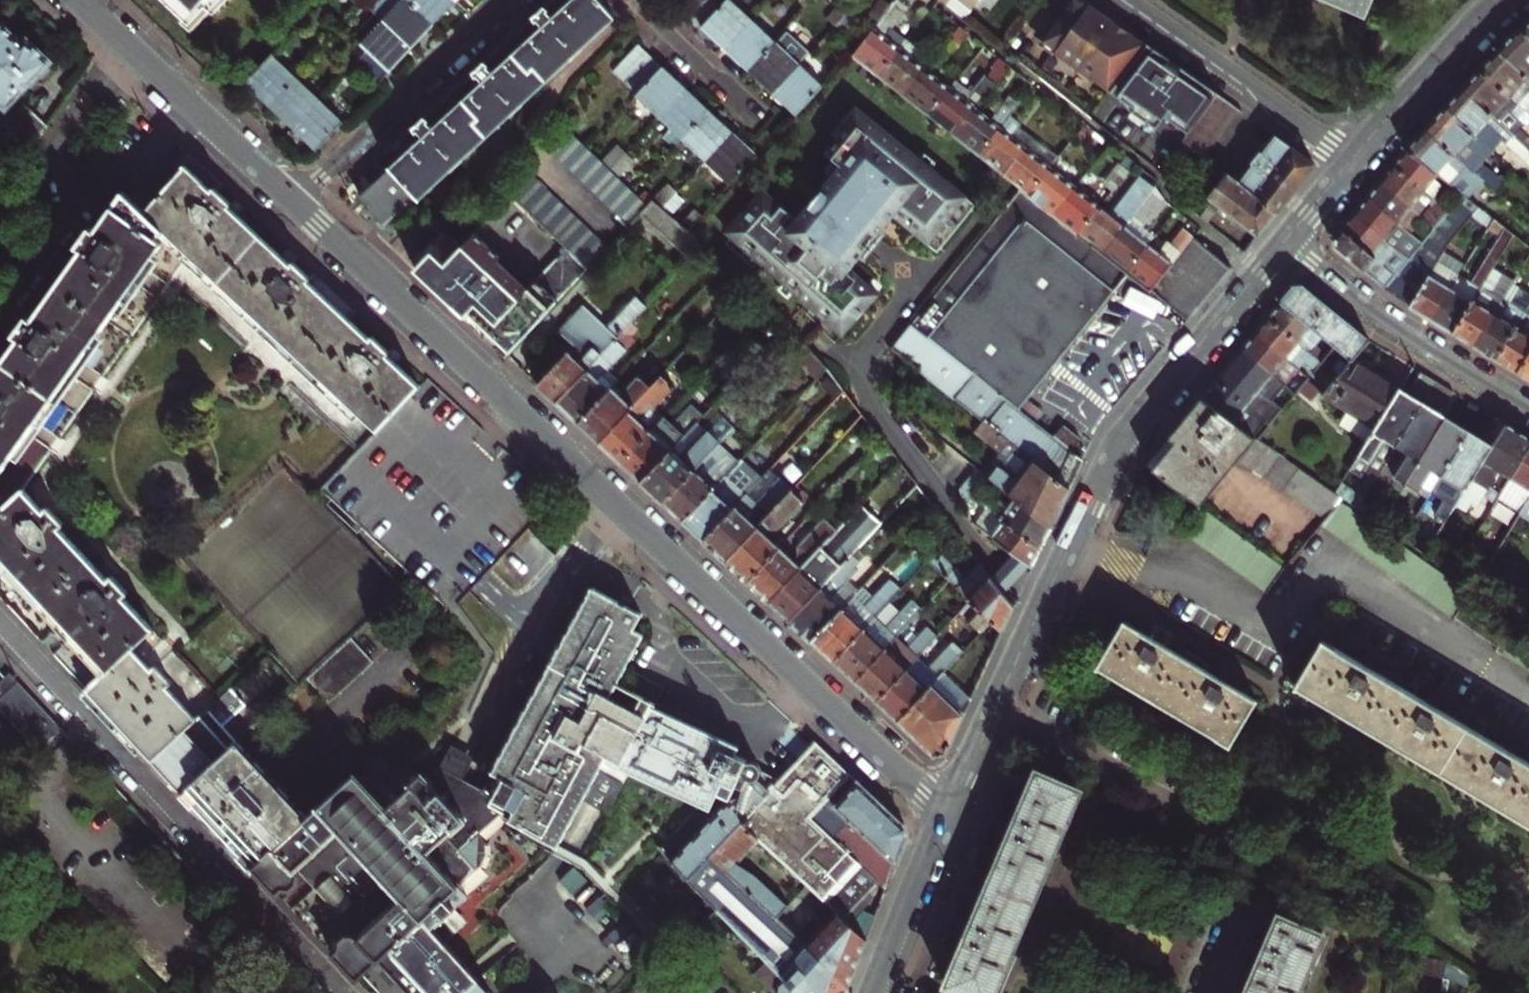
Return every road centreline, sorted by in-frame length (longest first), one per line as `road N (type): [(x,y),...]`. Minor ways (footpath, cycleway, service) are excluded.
road 1 (tertiary): [(292,202),(946,816)]
road 2 (tertiary): [(946,816),(1120,440),(1284,242)]
road 3 (residential): [(334,992),(0,631)]
road 4 (residential): [(518,0),(292,202)]
road 5 (residential): [(1528,409),(1397,327),(1284,242)]
road 6 (tertiary): [(78,0),(292,202)]
road 7 (residential): [(1350,160),(1125,0)]
road 8 (tertiary): [(1350,160),(1501,0)]
road 9 (tertiary): [(872,992),(946,816)]
road 10 (residential): [(636,1),(753,114)]

